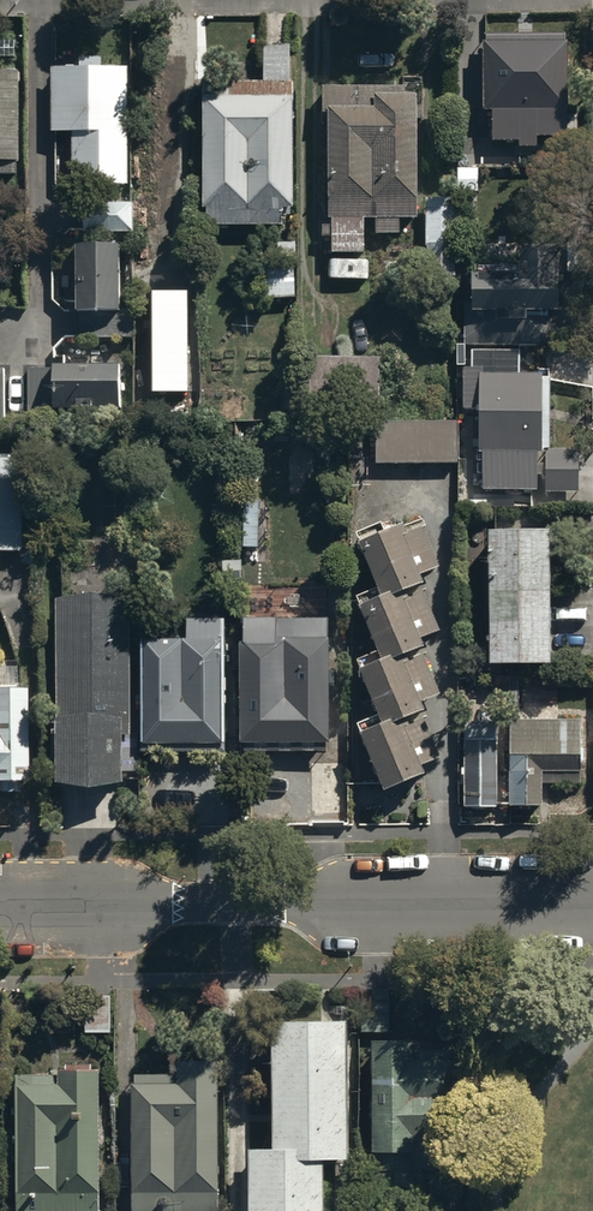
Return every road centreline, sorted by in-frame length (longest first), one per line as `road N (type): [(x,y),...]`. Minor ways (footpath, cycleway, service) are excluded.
road 1 (residential): [(592,899),(0,900)]

